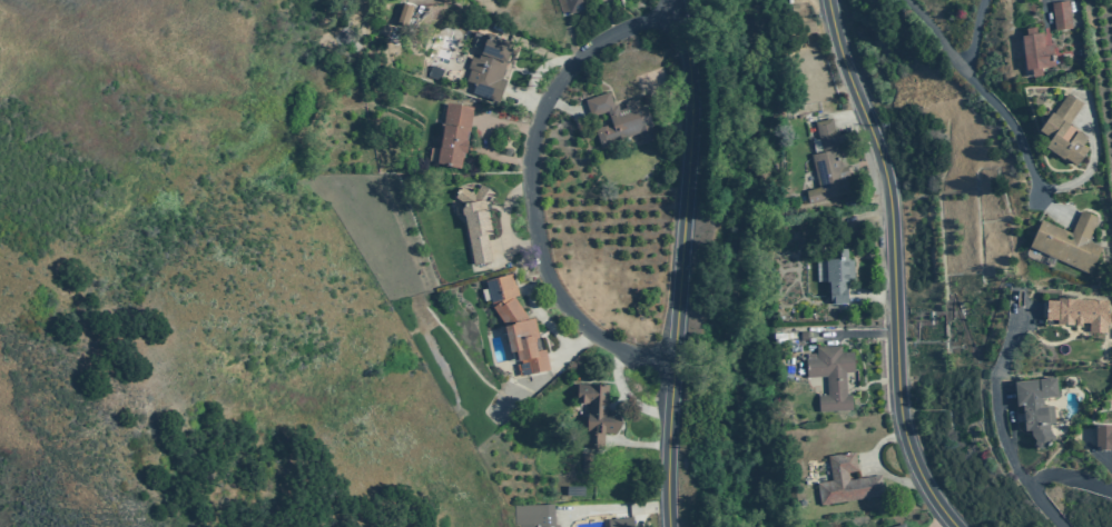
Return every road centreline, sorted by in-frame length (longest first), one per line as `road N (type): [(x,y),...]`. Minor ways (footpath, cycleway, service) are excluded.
road 1 (residential): [(956,526),(922,479),(903,427),(887,183),(829,0)]
road 2 (residential): [(668,526),(691,118),(675,0)]
road 3 (residential): [(678,10),(616,33),(570,66),(538,118),(529,162),(542,261),(569,312),(621,352),(673,362)]

